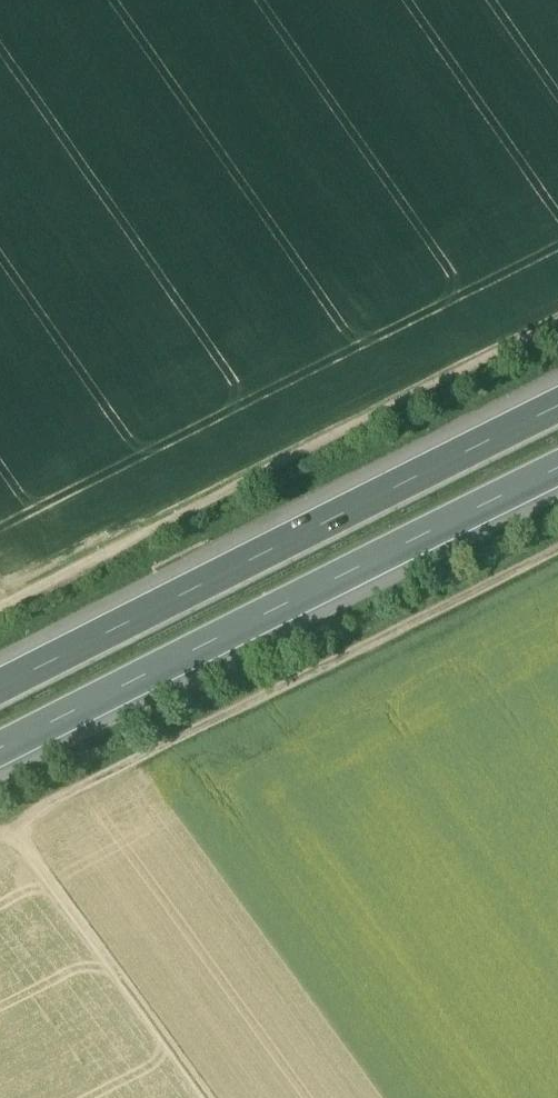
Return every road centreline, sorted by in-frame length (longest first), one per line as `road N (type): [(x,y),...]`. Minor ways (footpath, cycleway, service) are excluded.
road 1 (track): [(0,853),(557,569)]
road 2 (track): [(557,347),(0,623)]
road 3 (motorway): [(557,431),(0,706)]
road 4 (motorway): [(0,759),(557,492)]
road 5 (track): [(26,840),(214,1097)]

